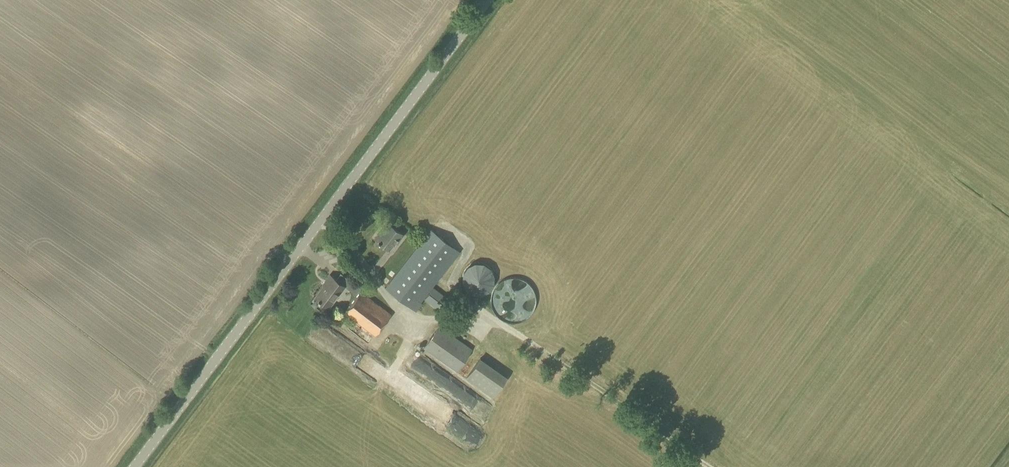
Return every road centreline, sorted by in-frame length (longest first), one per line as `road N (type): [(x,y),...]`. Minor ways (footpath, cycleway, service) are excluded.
road 1 (unclassified): [(136,466),(491,0)]

